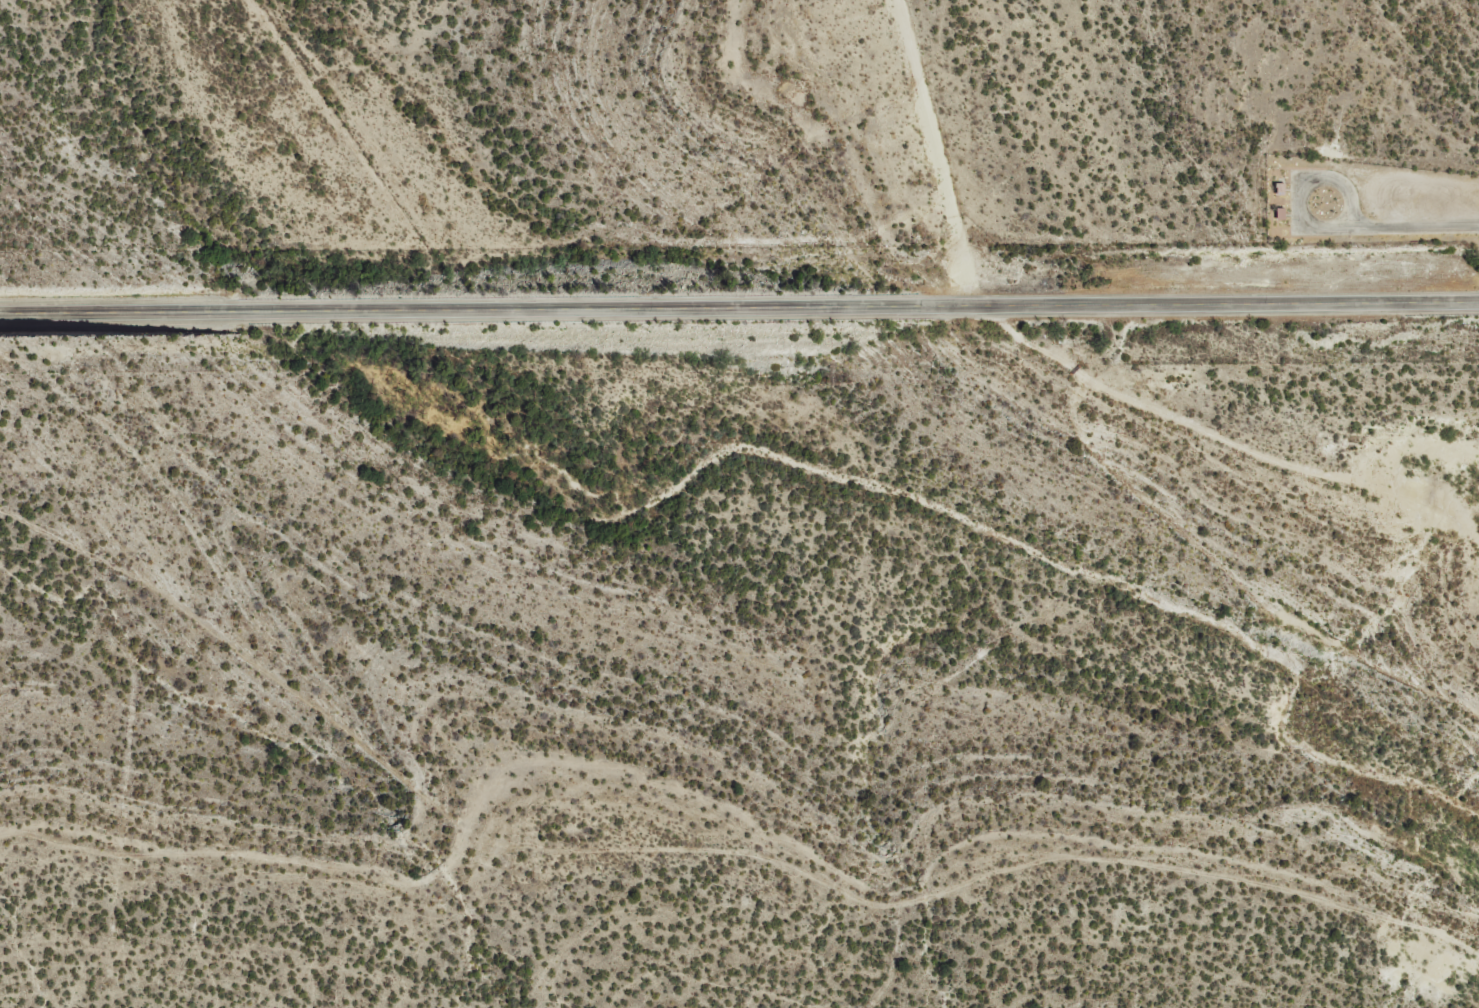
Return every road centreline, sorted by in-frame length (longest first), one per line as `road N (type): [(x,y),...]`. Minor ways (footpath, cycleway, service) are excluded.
road 1 (primary): [(0,312),(1478,301)]
road 2 (track): [(1050,305),(1053,350),(1178,418),(1452,511),(1478,562)]

